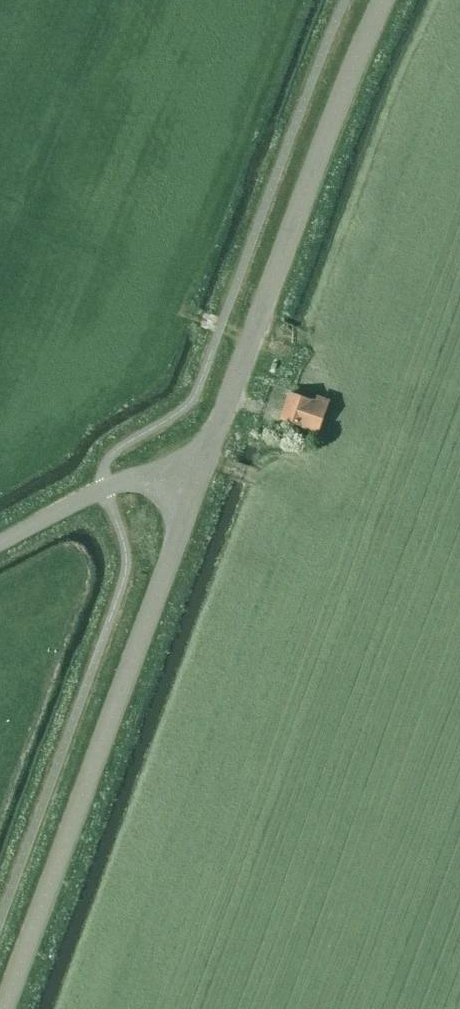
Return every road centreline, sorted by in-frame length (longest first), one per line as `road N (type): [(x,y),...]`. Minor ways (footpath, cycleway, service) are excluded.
road 1 (tertiary): [(4,1008),(199,475)]
road 2 (tertiary): [(199,475),(383,0)]
road 3 (unclassified): [(199,475),(106,485),(0,542)]

